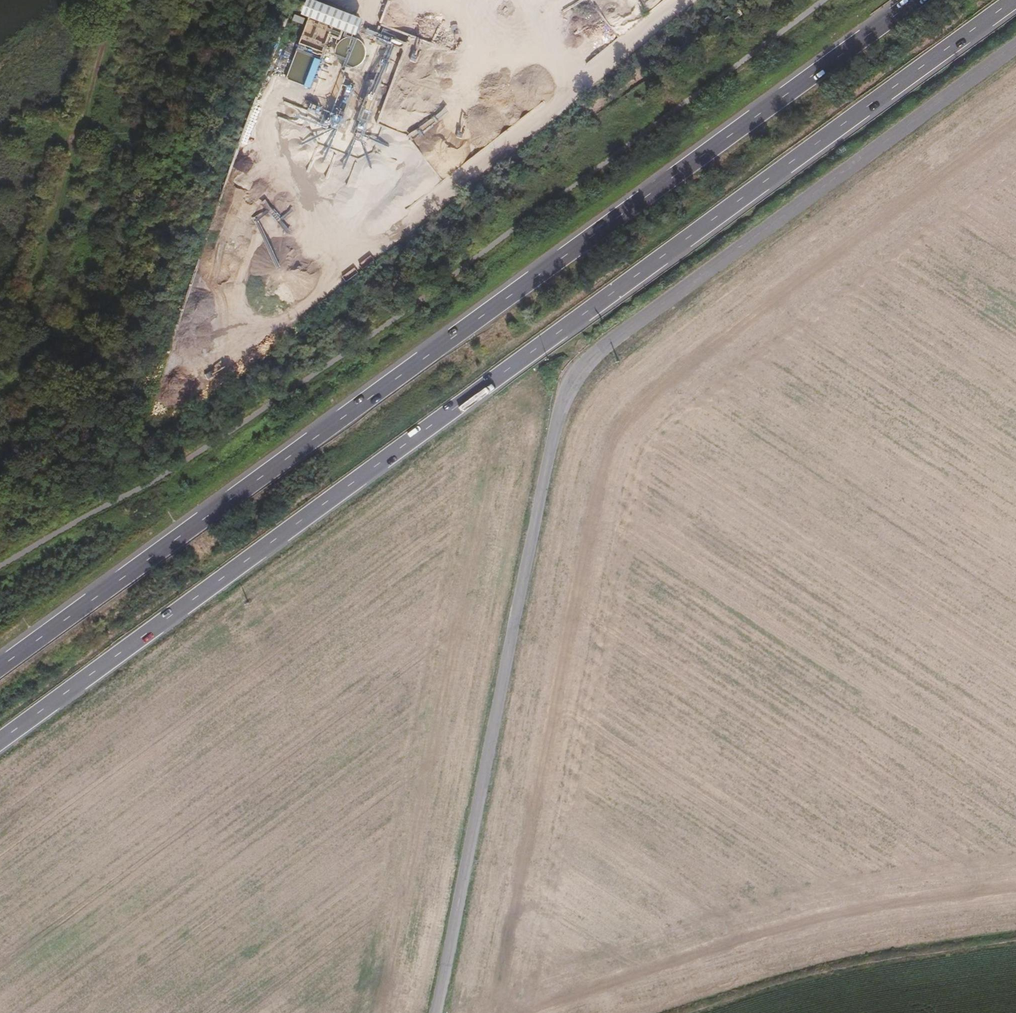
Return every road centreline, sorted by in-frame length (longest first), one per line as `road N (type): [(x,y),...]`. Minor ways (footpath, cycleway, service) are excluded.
road 1 (trunk): [(0,741),(1013,0)]
road 2 (unclassified): [(433,1012),(562,392),(616,337),(1015,45)]
road 3 (trunk): [(917,0),(0,663)]
road 4 (track): [(680,1012),(841,967),(1015,937)]

